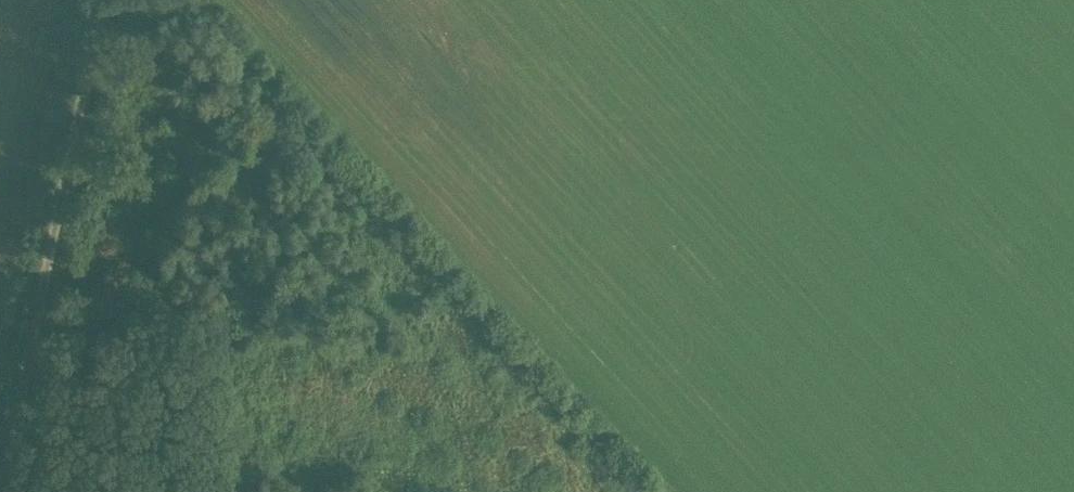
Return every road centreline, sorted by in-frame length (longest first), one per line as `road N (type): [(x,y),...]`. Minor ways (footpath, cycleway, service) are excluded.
road 1 (unclassified): [(106,0),(2,491)]

